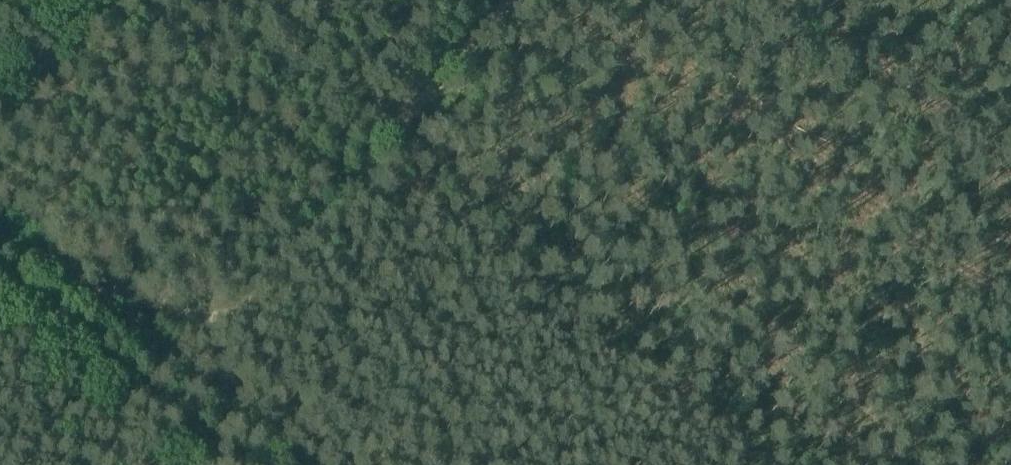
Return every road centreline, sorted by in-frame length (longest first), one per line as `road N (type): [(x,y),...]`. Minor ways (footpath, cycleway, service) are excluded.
road 1 (track): [(35,307),(116,267),(214,314),(253,293),(333,194)]
road 2 (track): [(239,464),(35,307)]
road 3 (track): [(498,0),(345,180)]

